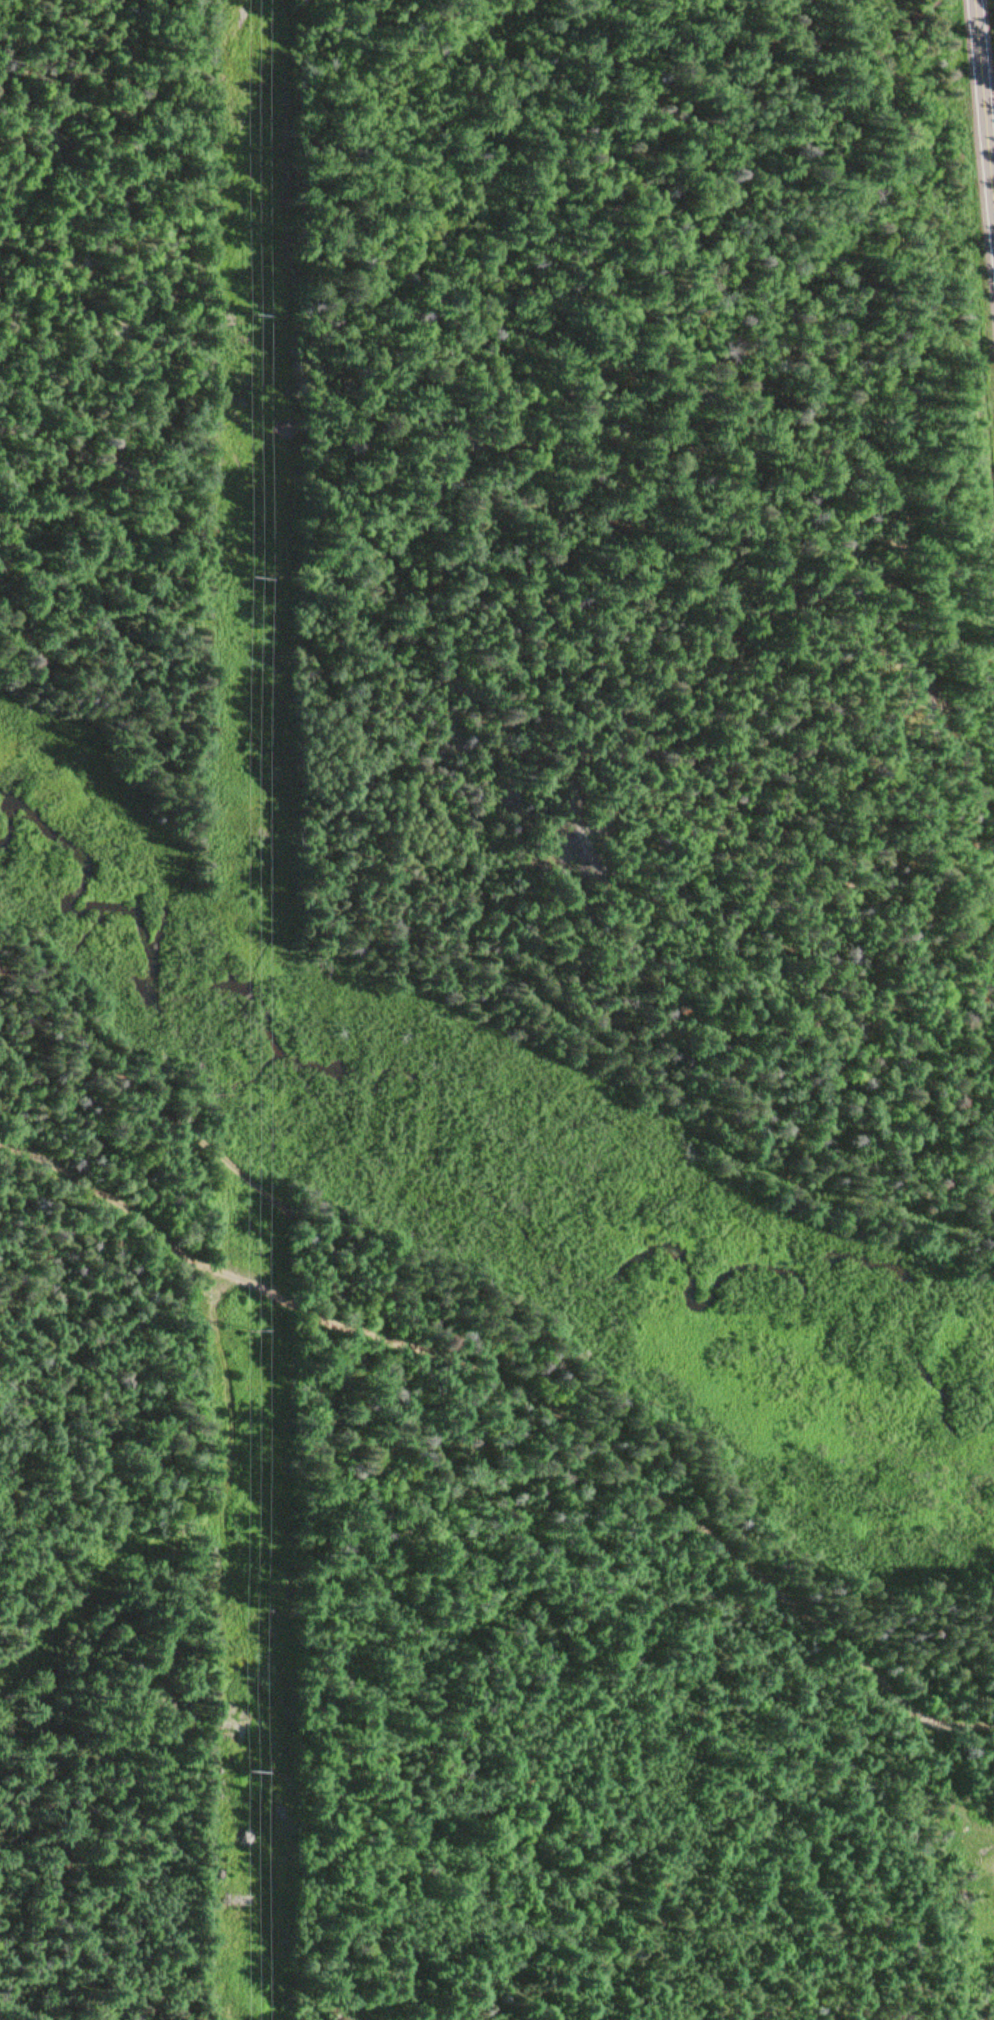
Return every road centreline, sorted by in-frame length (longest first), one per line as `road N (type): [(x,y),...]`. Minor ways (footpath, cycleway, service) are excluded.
road 1 (residential): [(993,1724),(932,1720),(690,1524),(481,1369),(200,1272),(91,1190),(0,1147)]
road 2 (secondary): [(993,175),(970,0)]

